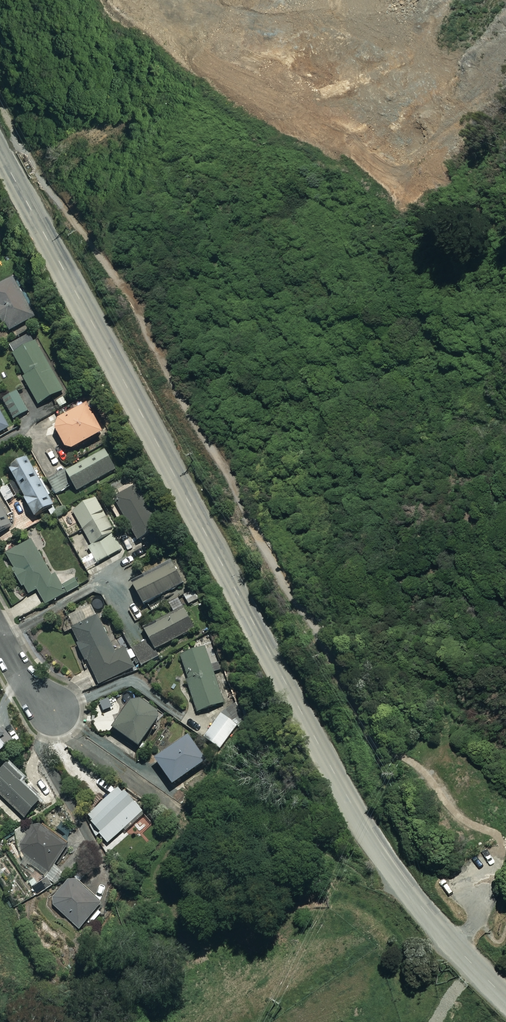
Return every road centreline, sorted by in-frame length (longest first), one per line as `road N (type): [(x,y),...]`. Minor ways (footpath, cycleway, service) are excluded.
road 1 (tertiary): [(505,998),(403,884),(365,826),(0,153)]

